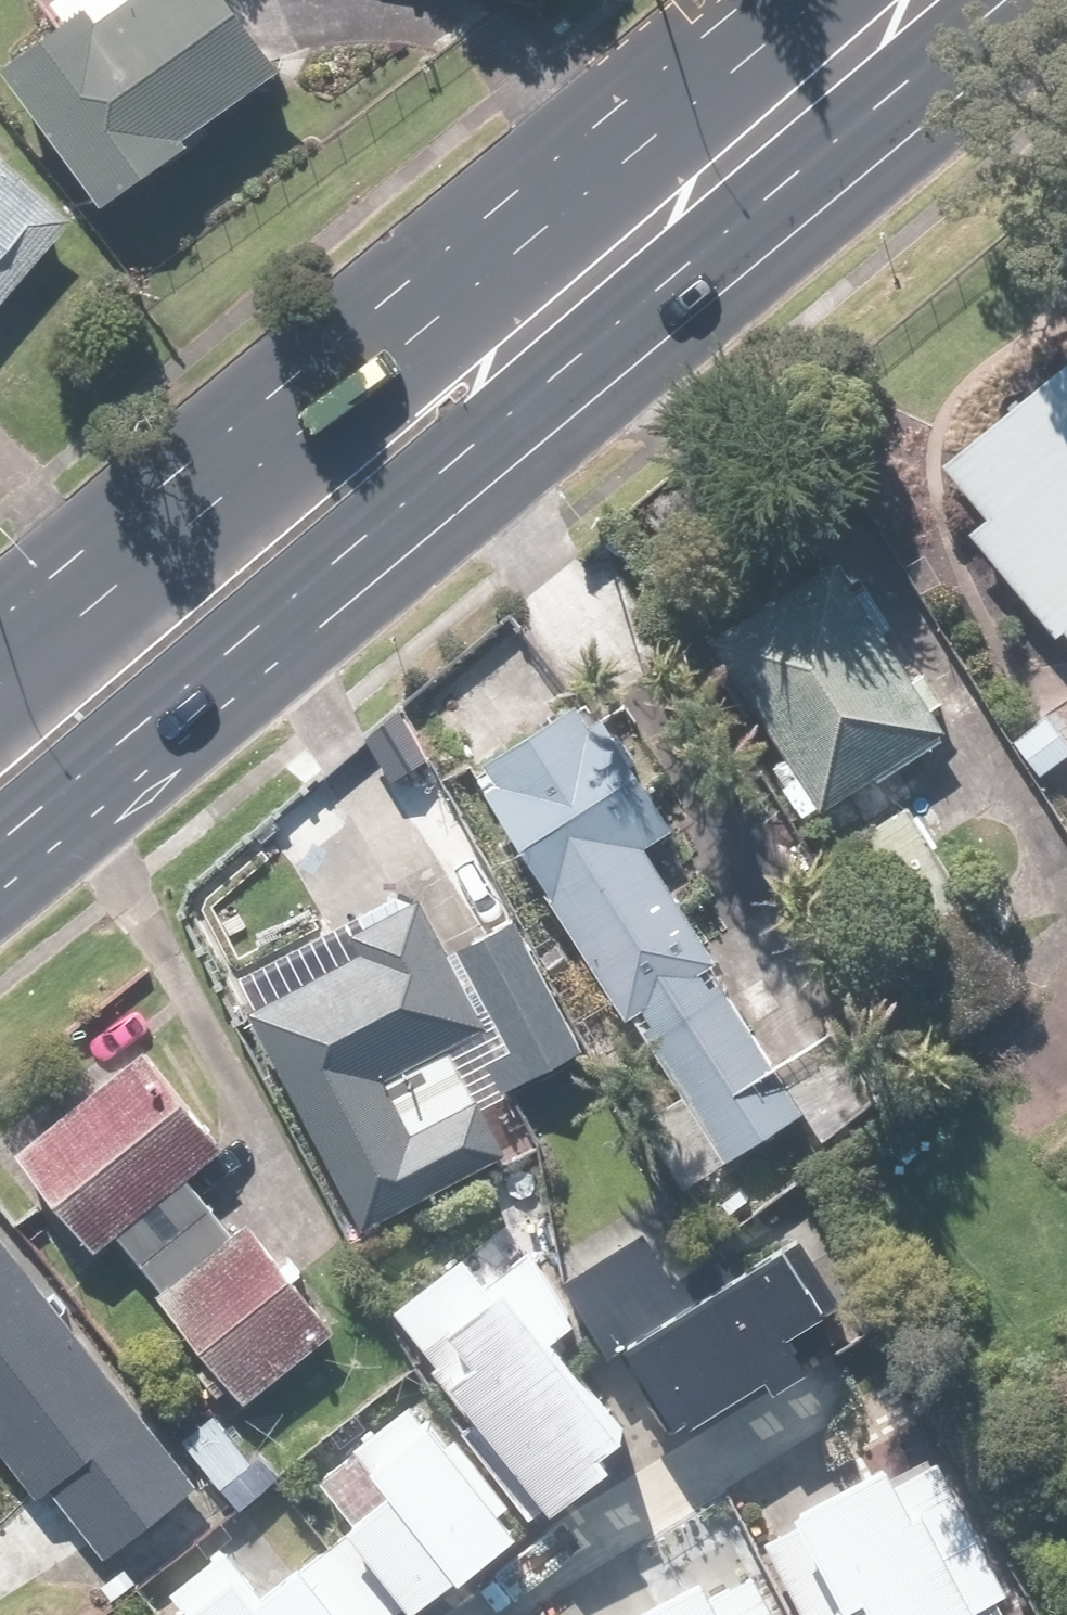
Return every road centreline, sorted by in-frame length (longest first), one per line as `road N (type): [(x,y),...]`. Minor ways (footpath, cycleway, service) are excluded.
road 1 (primary): [(647,227),(452,487),(0,844)]
road 2 (primary): [(0,640),(338,374),(647,227)]
road 3 (residential): [(477,1614),(567,1547),(835,1385)]
road 4 (primary): [(914,0),(647,227)]

